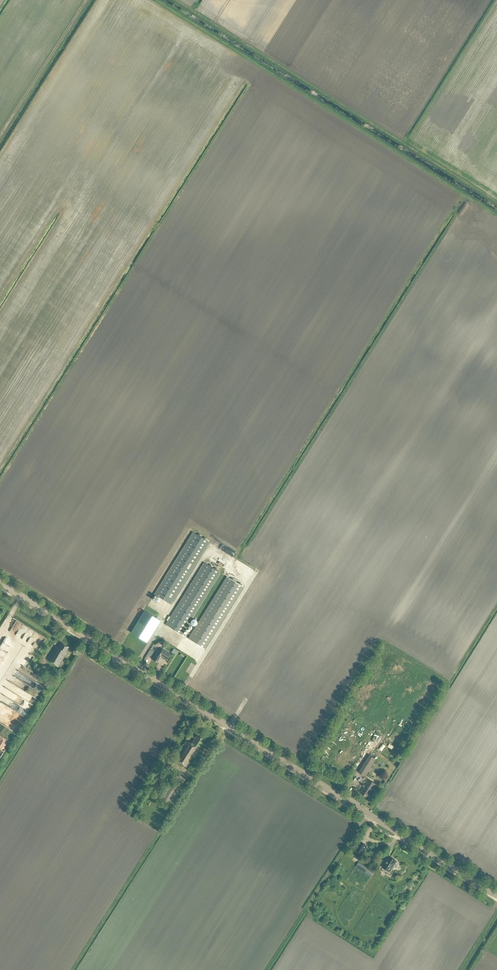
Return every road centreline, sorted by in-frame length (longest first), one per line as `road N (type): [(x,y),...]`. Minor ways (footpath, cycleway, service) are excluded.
road 1 (unclassified): [(496,895),(0,582)]
road 2 (track): [(0,137),(87,0)]

